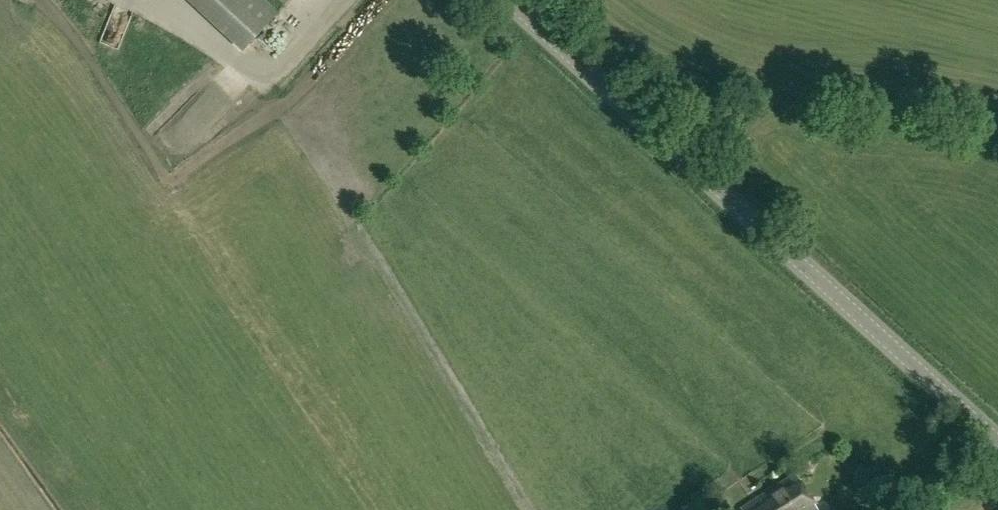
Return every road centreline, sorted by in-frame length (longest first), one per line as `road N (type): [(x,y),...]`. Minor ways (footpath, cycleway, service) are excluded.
road 1 (unclassified): [(997,443),(505,0)]

